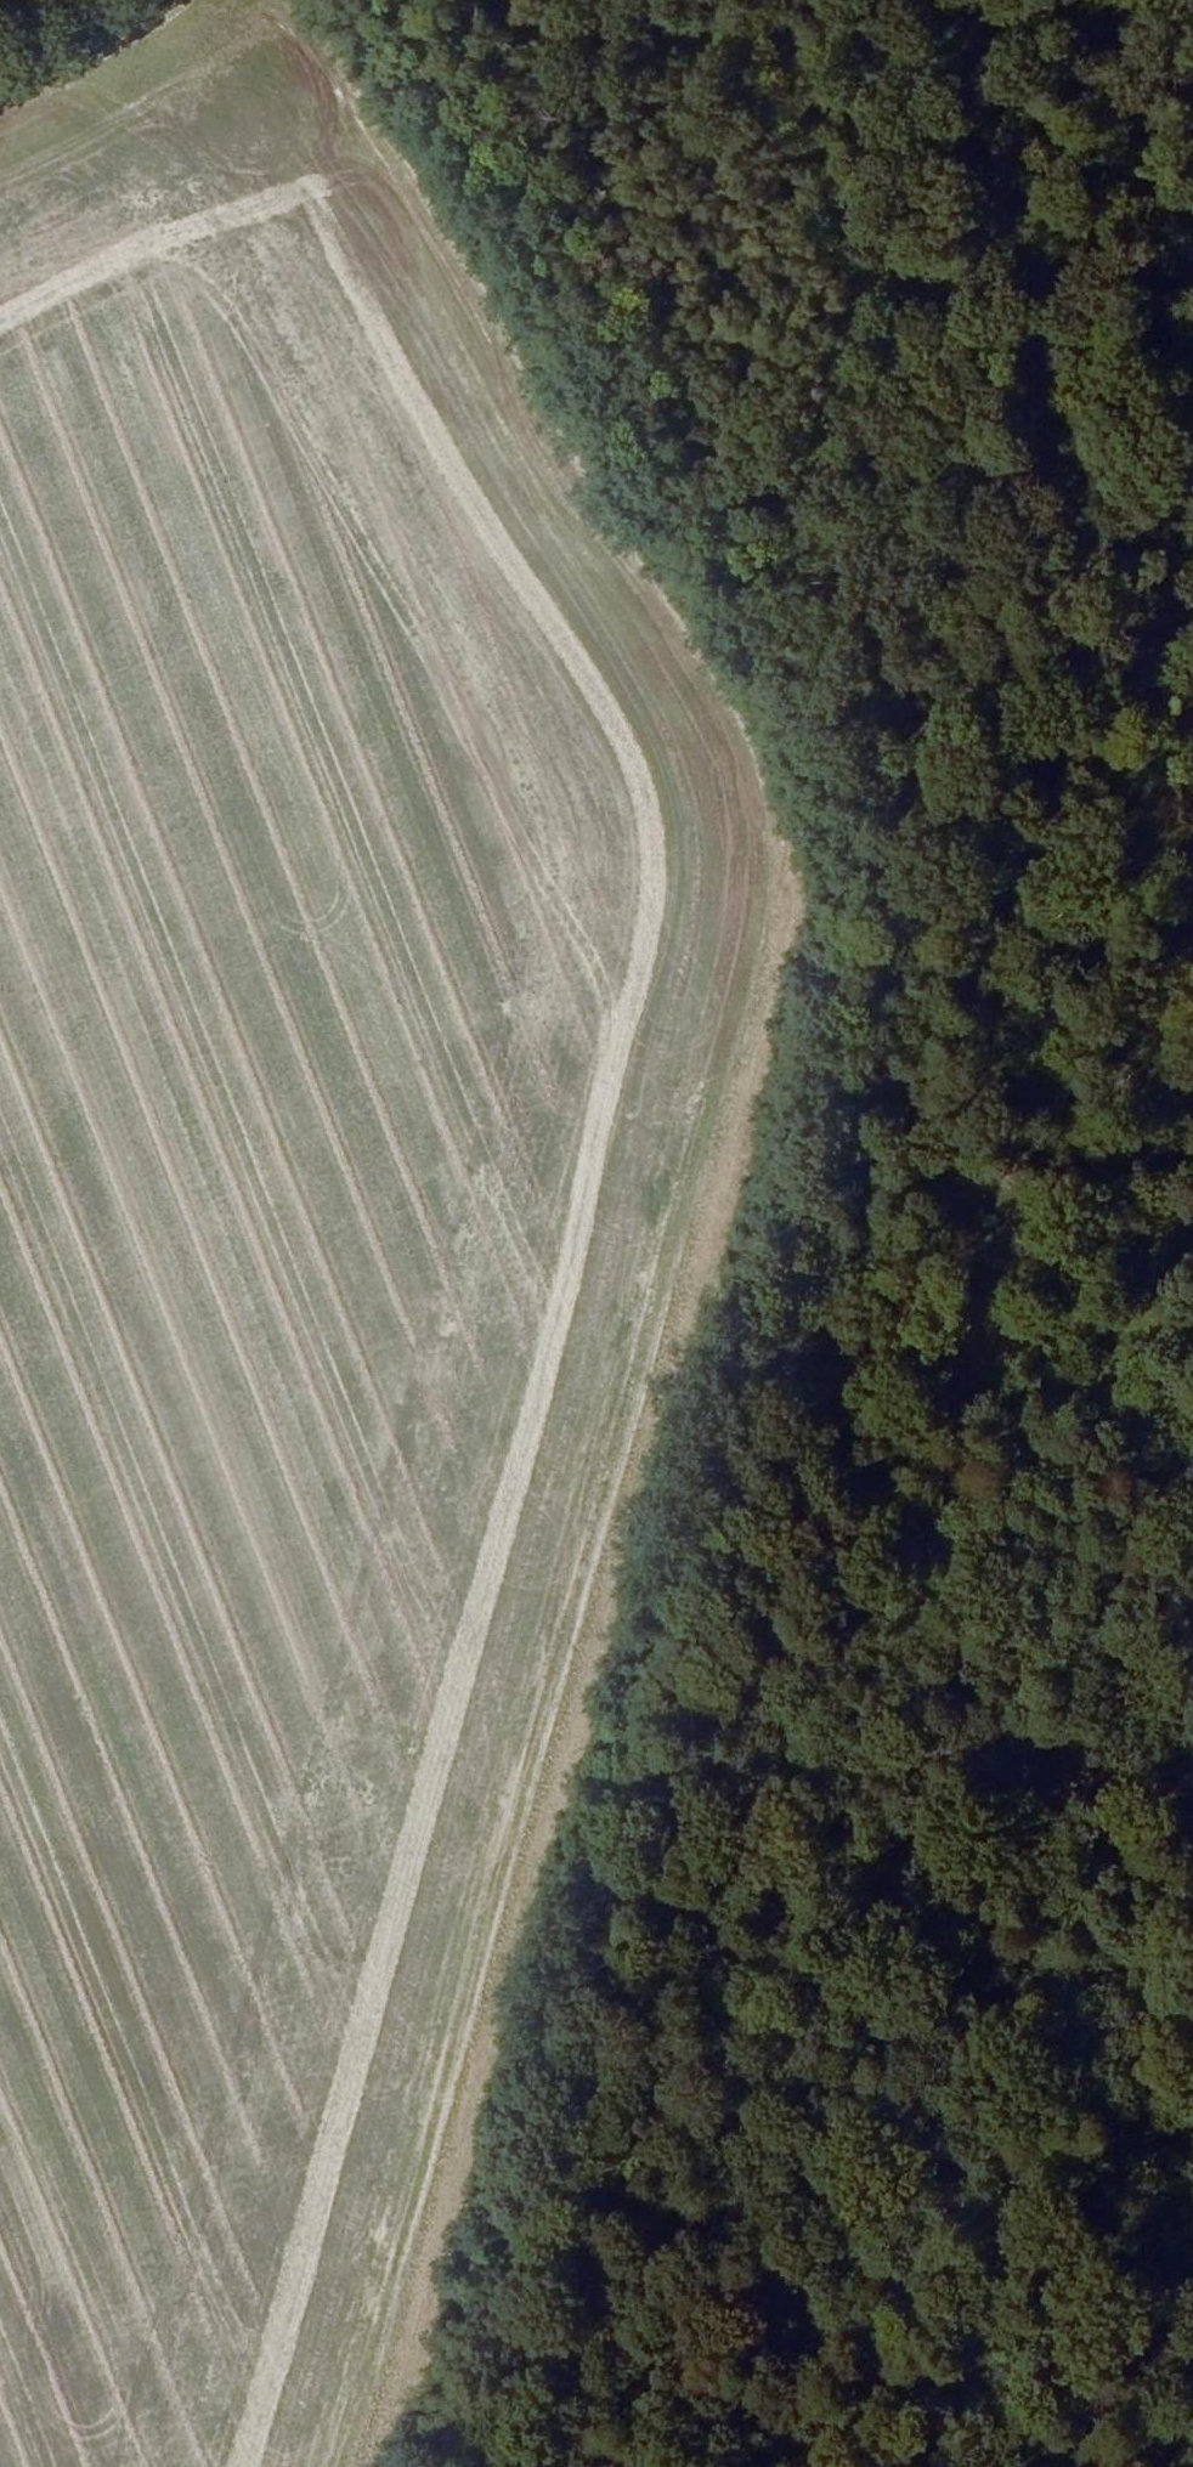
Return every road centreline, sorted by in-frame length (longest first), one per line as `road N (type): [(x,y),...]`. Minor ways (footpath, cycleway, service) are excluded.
road 1 (track): [(435,2466),(1067,171)]
road 2 (track): [(1192,1276),(763,1289)]
road 3 (track): [(995,438),(1192,415)]

